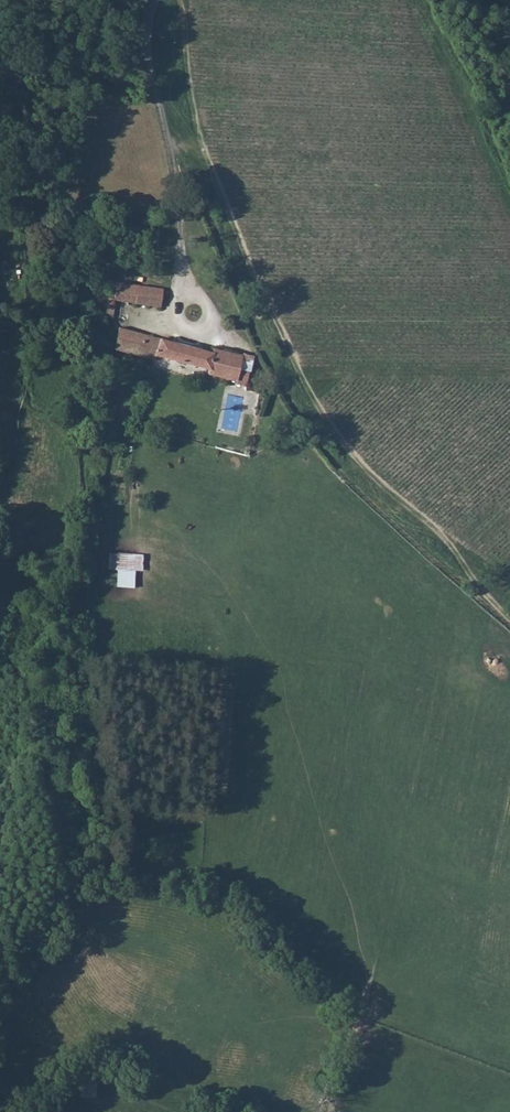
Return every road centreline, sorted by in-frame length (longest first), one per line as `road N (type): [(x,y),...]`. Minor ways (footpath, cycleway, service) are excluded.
road 1 (track): [(509,618),(327,455),(256,340),(208,211),(177,0)]
road 2 (residential): [(194,317),(148,58),(156,0)]

